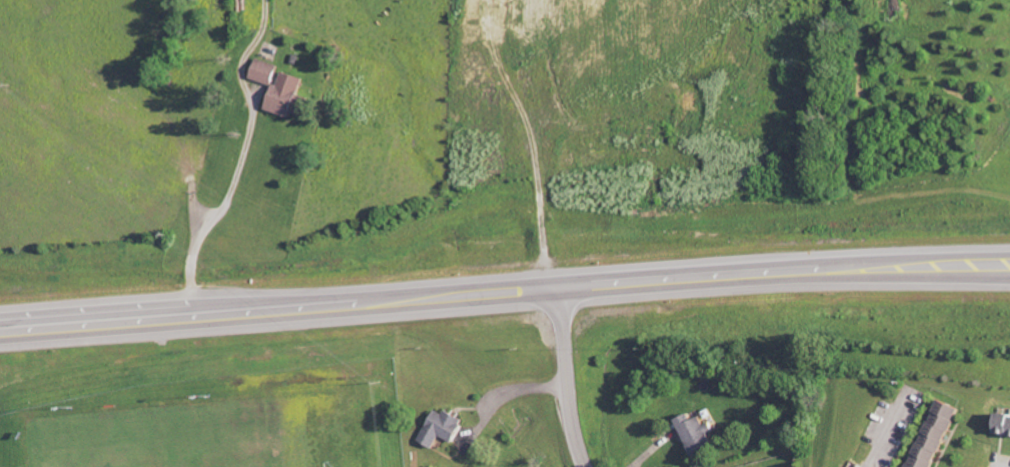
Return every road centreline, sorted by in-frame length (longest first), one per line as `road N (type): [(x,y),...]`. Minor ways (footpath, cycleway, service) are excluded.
road 1 (secondary): [(0,328),(802,269),(1009,270)]
road 2 (tertiary): [(588,466),(575,425),(565,286)]

